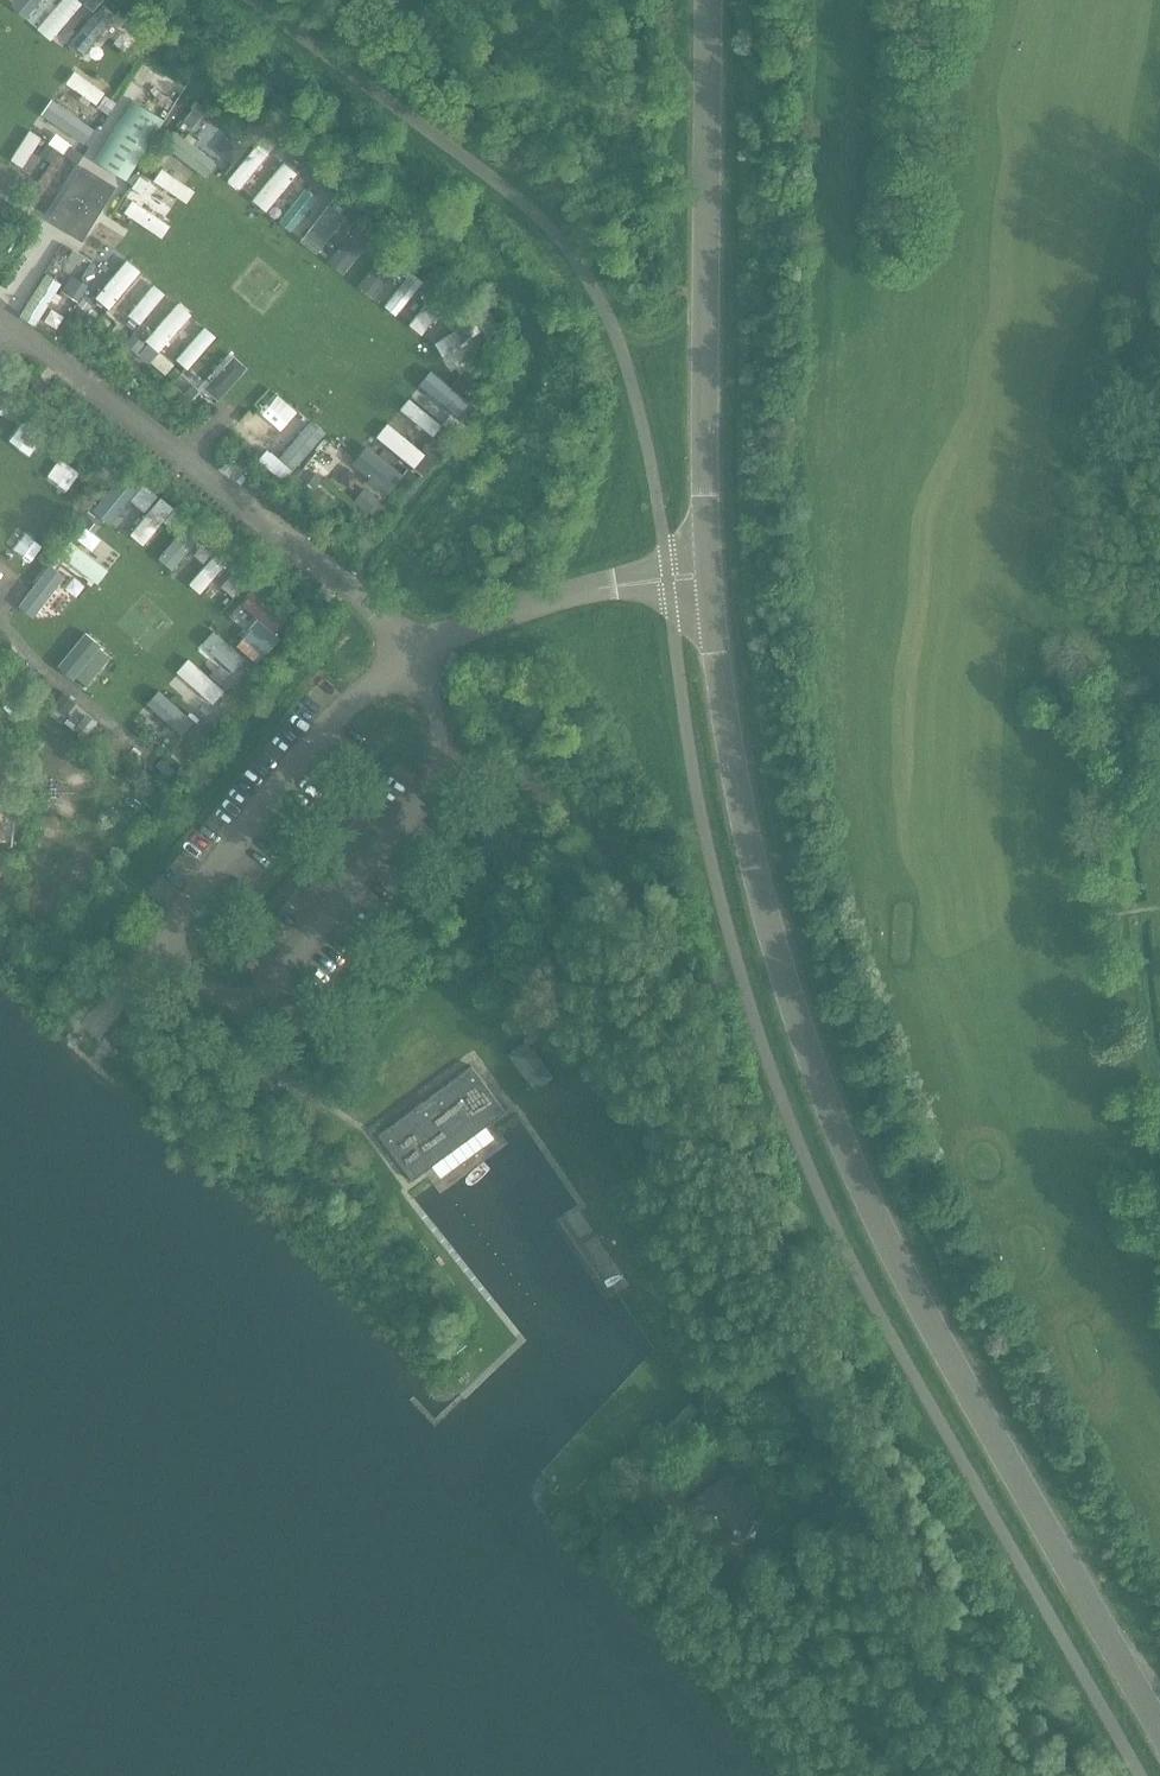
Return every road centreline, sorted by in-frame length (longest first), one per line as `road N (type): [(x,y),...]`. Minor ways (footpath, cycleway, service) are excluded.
road 1 (unclassified): [(1159,1734),(882,1234),(823,1097),(749,840),(709,573),(713,0)]

